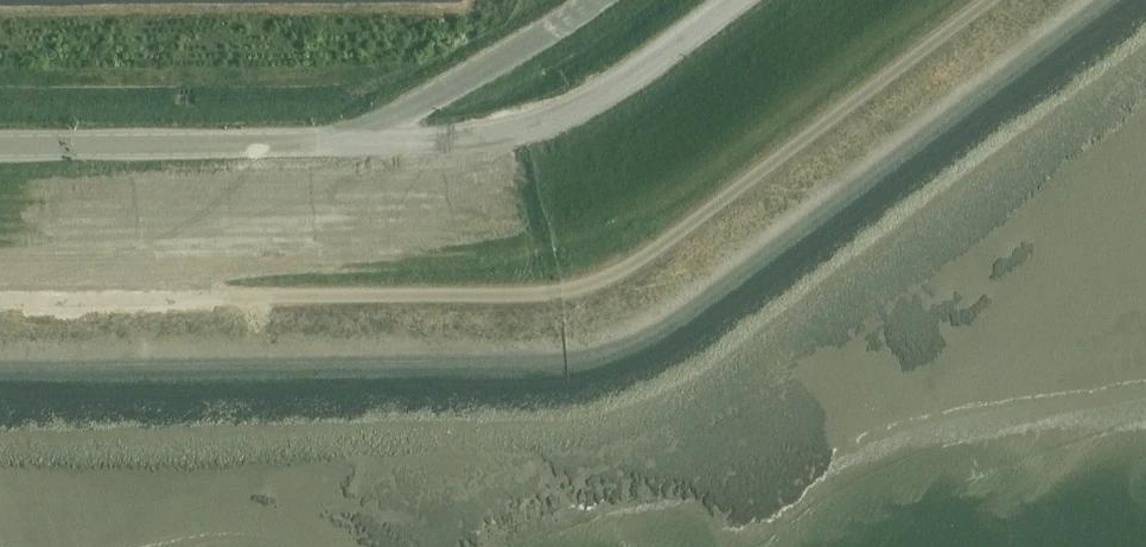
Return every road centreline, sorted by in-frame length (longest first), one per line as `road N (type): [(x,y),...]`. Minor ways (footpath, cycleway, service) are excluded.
road 1 (unclassified): [(0,146),(488,138),(571,107),(734,0)]

